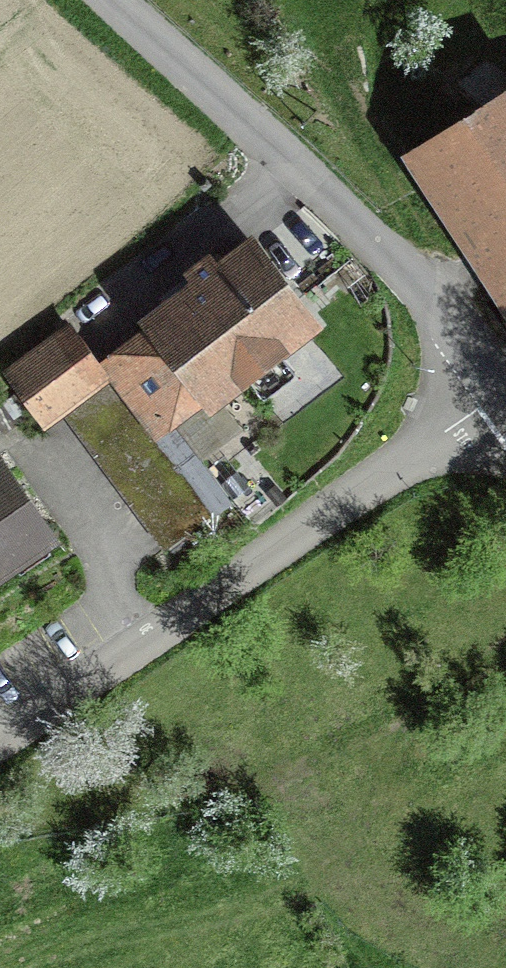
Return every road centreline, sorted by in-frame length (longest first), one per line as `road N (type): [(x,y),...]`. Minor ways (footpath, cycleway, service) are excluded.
road 1 (residential): [(499,389),(0,741)]
road 2 (residential): [(116,0),(387,259),(499,389)]

